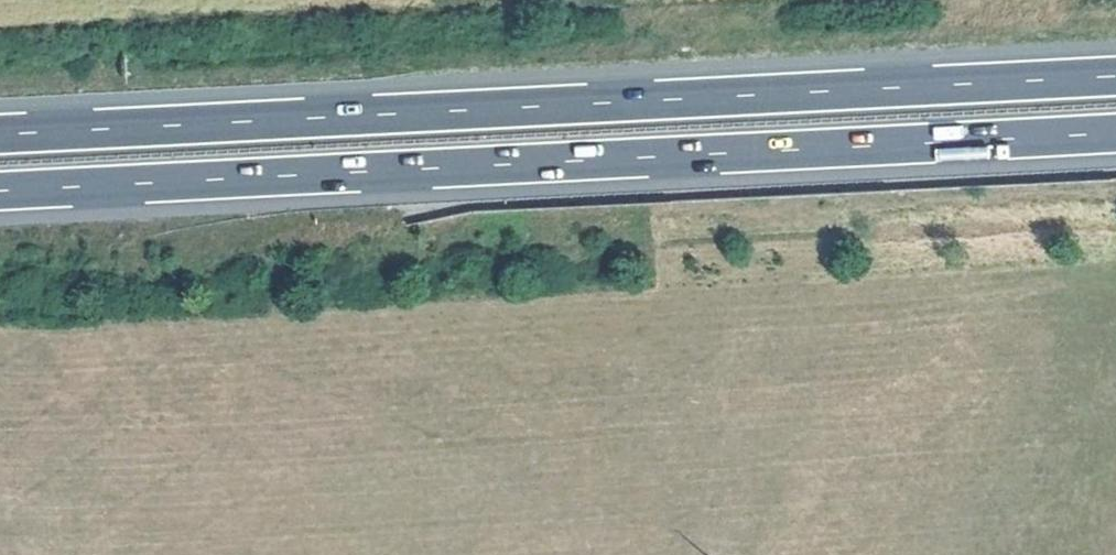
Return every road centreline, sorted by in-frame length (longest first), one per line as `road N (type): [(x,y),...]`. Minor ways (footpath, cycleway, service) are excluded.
road 1 (motorway): [(0,198),(1115,140)]
road 2 (motorway): [(1115,82),(0,140)]

